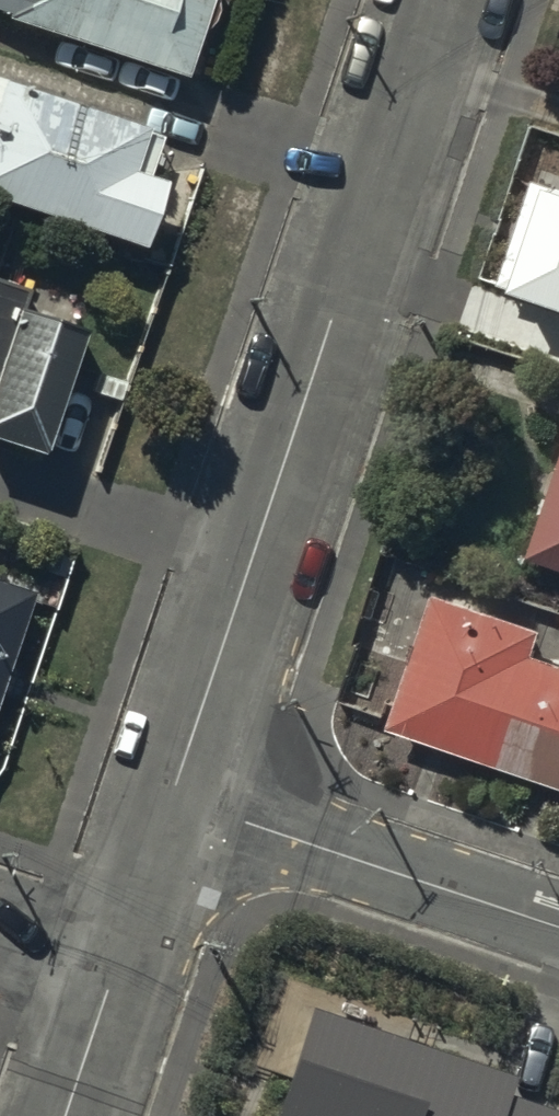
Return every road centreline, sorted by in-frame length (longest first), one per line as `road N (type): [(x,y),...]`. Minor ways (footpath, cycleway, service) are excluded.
road 1 (residential): [(442,0),(173,802)]
road 2 (residential): [(173,802),(558,929)]
road 3 (residential): [(173,802),(117,968)]
road 4 (residential): [(117,968),(68,1115)]
road 5 (residential): [(117,968),(0,928)]

